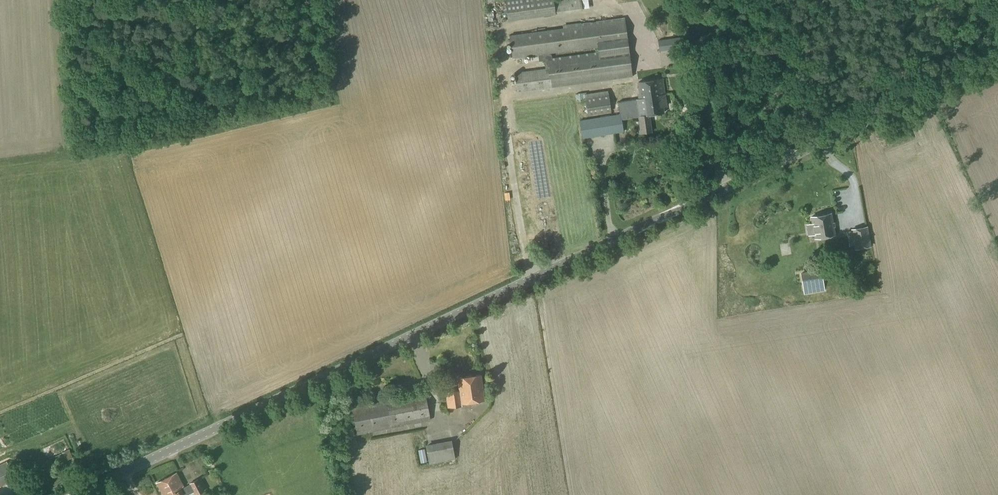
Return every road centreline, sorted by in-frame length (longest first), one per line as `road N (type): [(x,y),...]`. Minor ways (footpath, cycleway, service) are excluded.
road 1 (tertiary): [(78,494),(997,61)]

